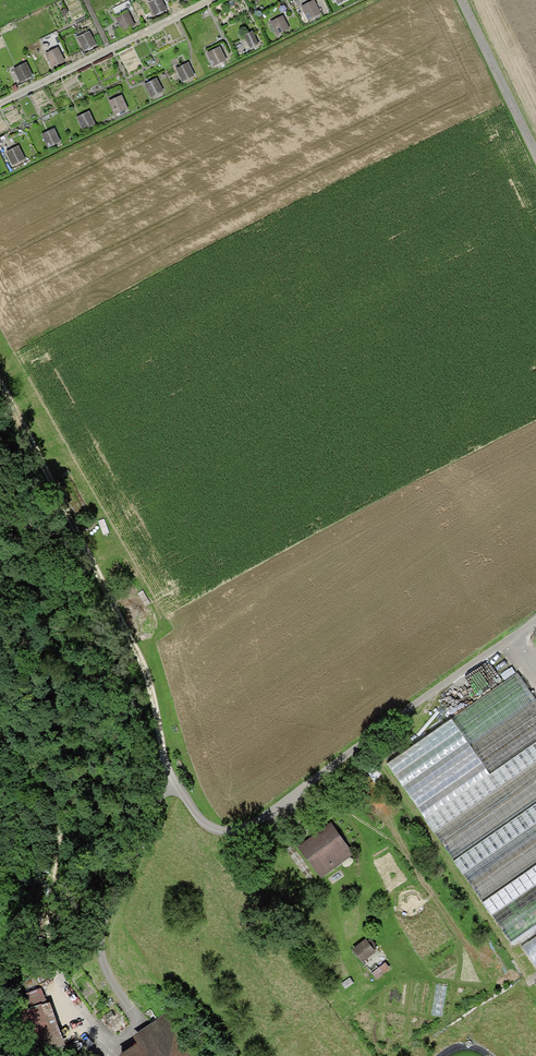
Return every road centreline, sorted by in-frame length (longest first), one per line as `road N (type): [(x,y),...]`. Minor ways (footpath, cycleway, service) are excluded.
road 1 (track): [(167,781),(138,658),(73,507),(0,378)]
road 2 (track): [(0,735),(45,773),(58,836),(57,948)]

